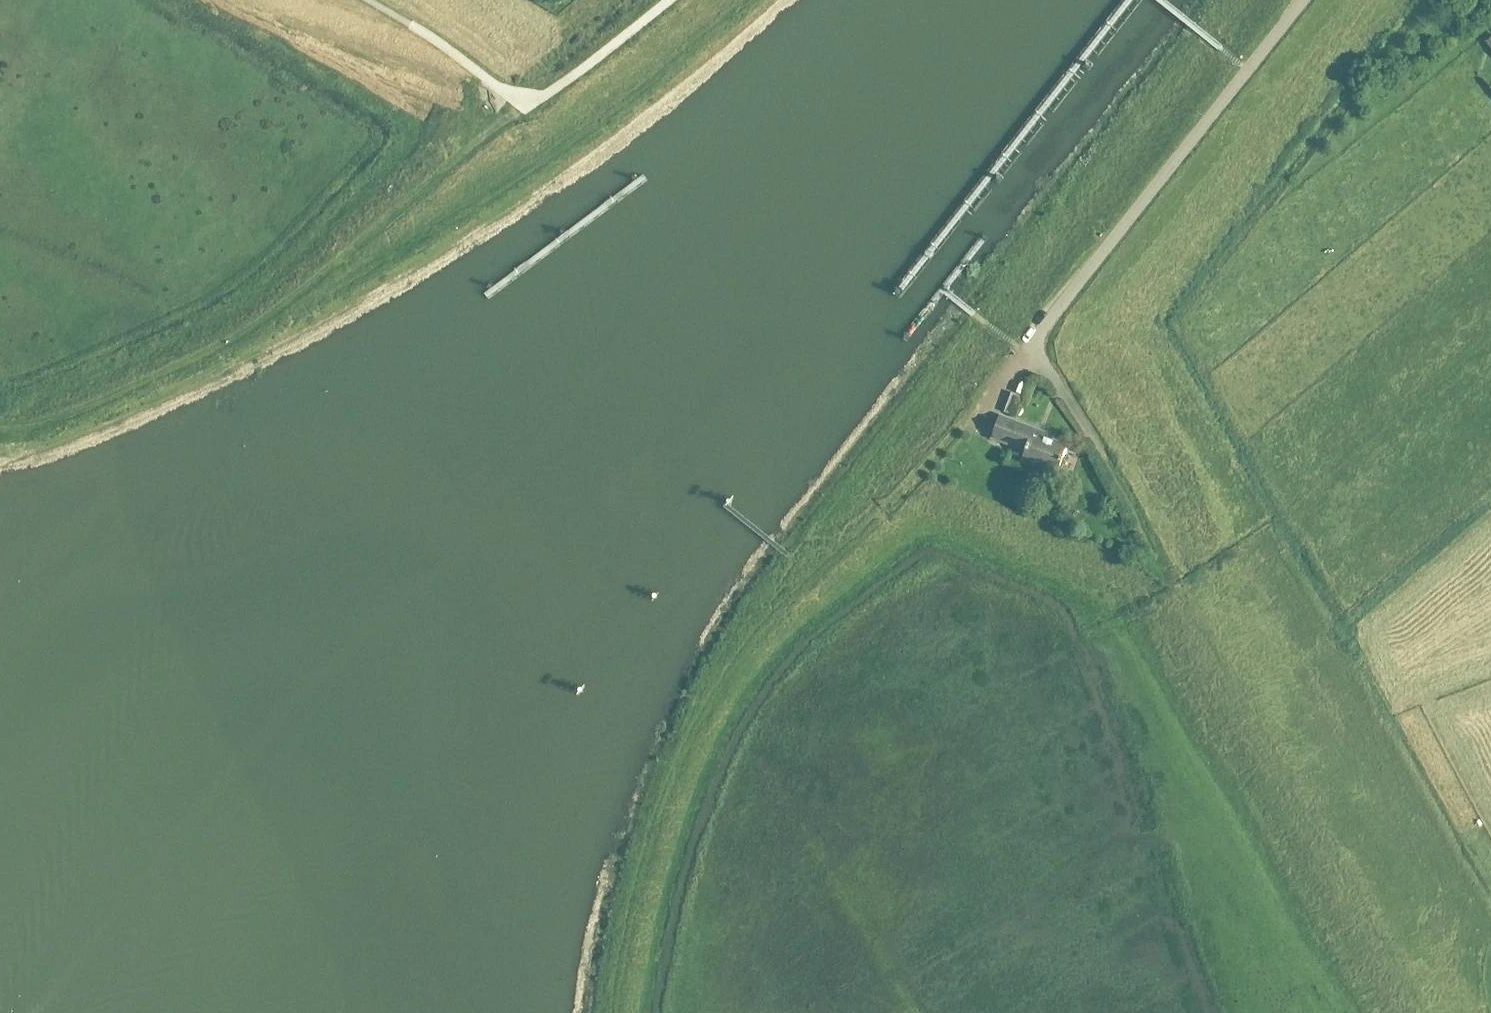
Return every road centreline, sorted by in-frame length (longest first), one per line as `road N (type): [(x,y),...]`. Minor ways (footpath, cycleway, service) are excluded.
road 1 (unclassified): [(1303,0),(1034,341)]

